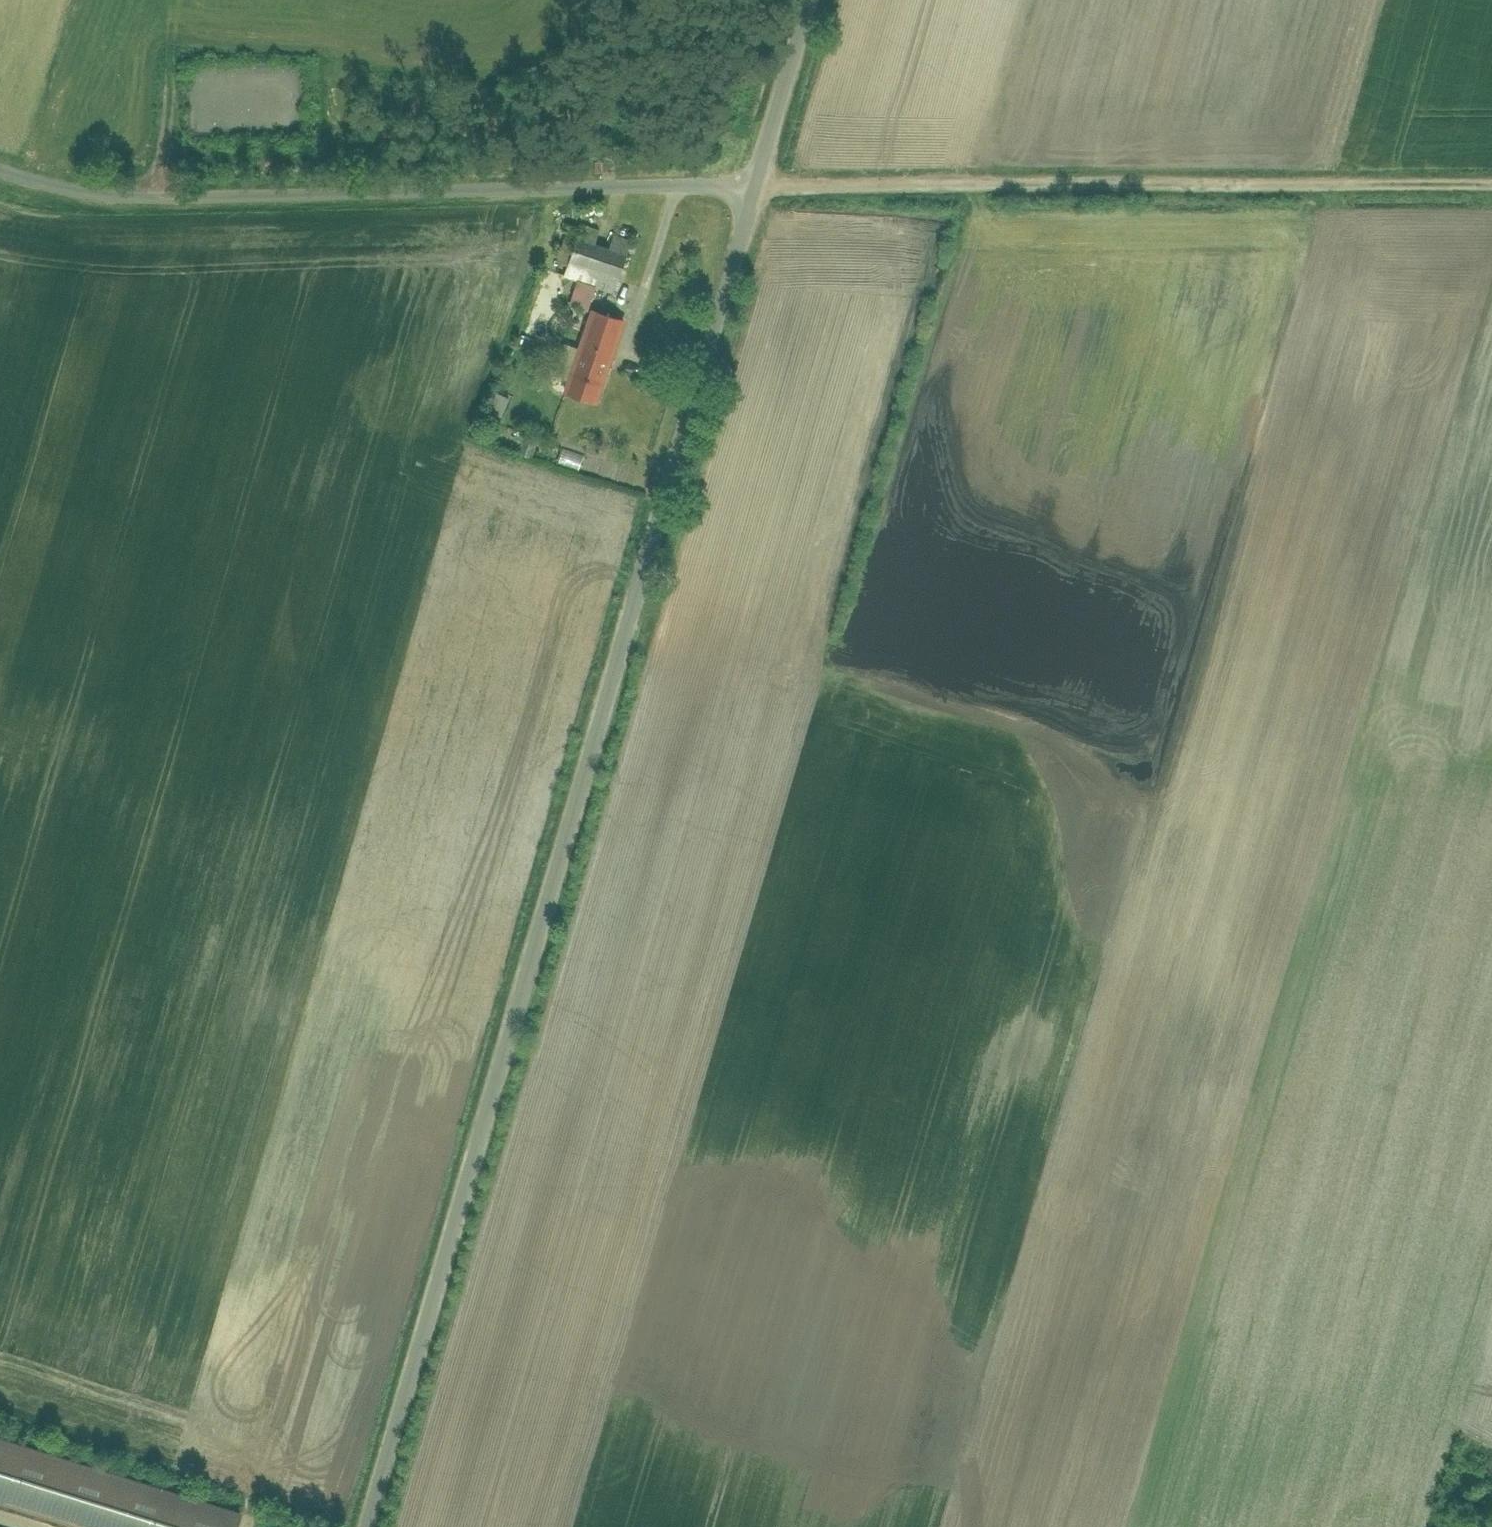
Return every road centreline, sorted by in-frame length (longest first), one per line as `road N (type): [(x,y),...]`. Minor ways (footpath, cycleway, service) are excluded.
road 1 (unclassified): [(369,1526),(750,189)]
road 2 (unclassified): [(0,156),(75,184),(750,189)]
road 3 (track): [(750,189),(1491,183)]
road 4 (unclassified): [(750,189),(804,0)]

